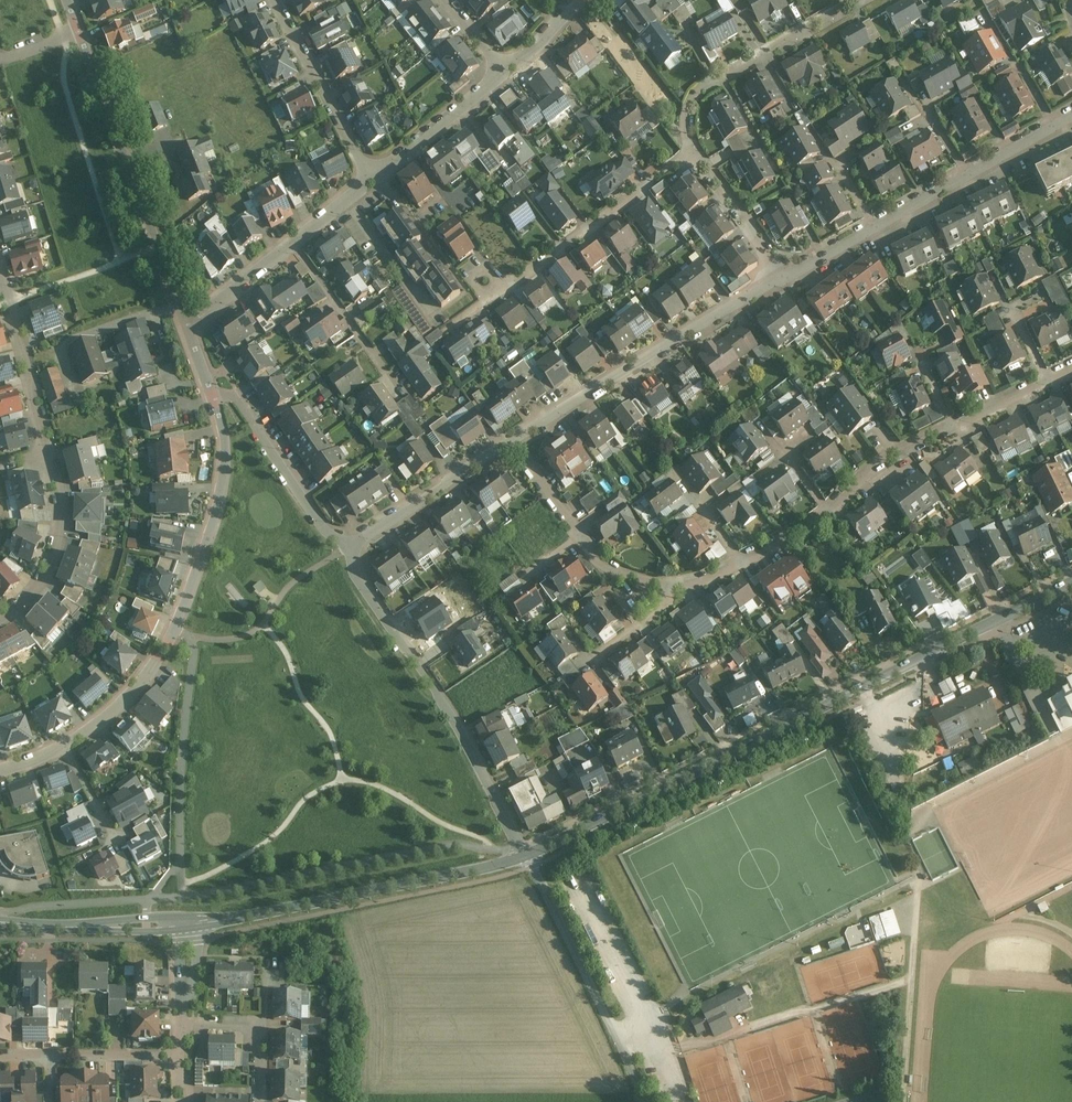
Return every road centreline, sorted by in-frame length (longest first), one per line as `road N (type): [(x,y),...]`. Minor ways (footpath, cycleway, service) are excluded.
road 1 (tertiary): [(525,857),(1071,582)]
road 2 (residential): [(0,772),(65,746),(109,716),(177,628),(222,490),(223,432),(213,393)]
road 3 (residential): [(345,550),(464,735),(525,857)]
road 4 (tertiary): [(184,924),(525,857)]
road 5 (residential): [(1071,117),(776,280)]
road 6 (residential): [(186,327),(78,32)]
road 7 (residential): [(776,280),(510,442)]
road 8 (residential): [(450,327),(693,153)]
road 9 (residential): [(525,857),(649,1101)]
road 10 (residential): [(370,178),(186,327)]
road 11 (residential): [(213,393),(240,397),(345,550)]
road 12 (residential): [(370,178),(274,0)]
road 13 (residential): [(510,442),(345,550)]
road 14 (residential): [(0,618),(30,595),(57,559),(63,487),(51,449)]
road 15 (residential): [(0,1056),(186,1056)]
road 16 (tertiary): [(0,927),(184,924)]
road 17 (residential): [(51,449),(0,273)]
road 18 (residential): [(505,72),(370,178)]
road 19 (residential): [(262,1101),(262,1023),(186,1023)]
road 20 (residential): [(827,510),(877,459),(952,425)]
road 21 (residential): [(693,153),(747,223),(776,280)]
road 22 (residential): [(579,537),(601,568),(654,583),(705,581)]
road 23 (residential): [(705,581),(598,657)]

